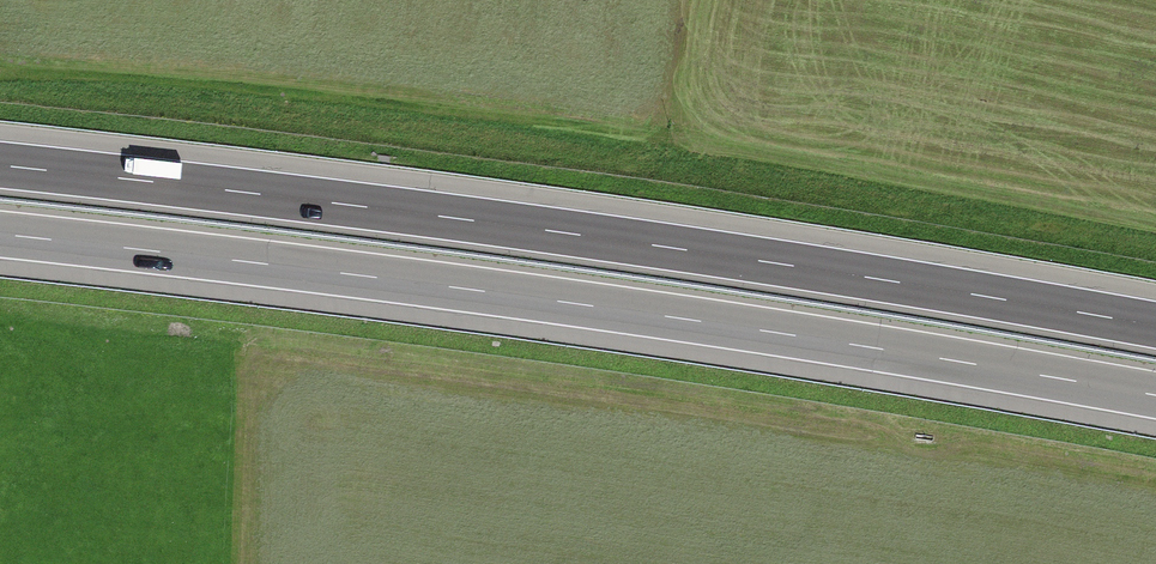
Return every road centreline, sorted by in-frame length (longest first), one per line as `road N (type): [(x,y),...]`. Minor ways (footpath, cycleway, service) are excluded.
road 1 (track): [(1155,226),(628,136),(0,63)]
road 2 (motorway): [(0,236),(576,304),(1155,397)]
road 3 (motorway): [(1155,325),(553,230),(0,165)]

